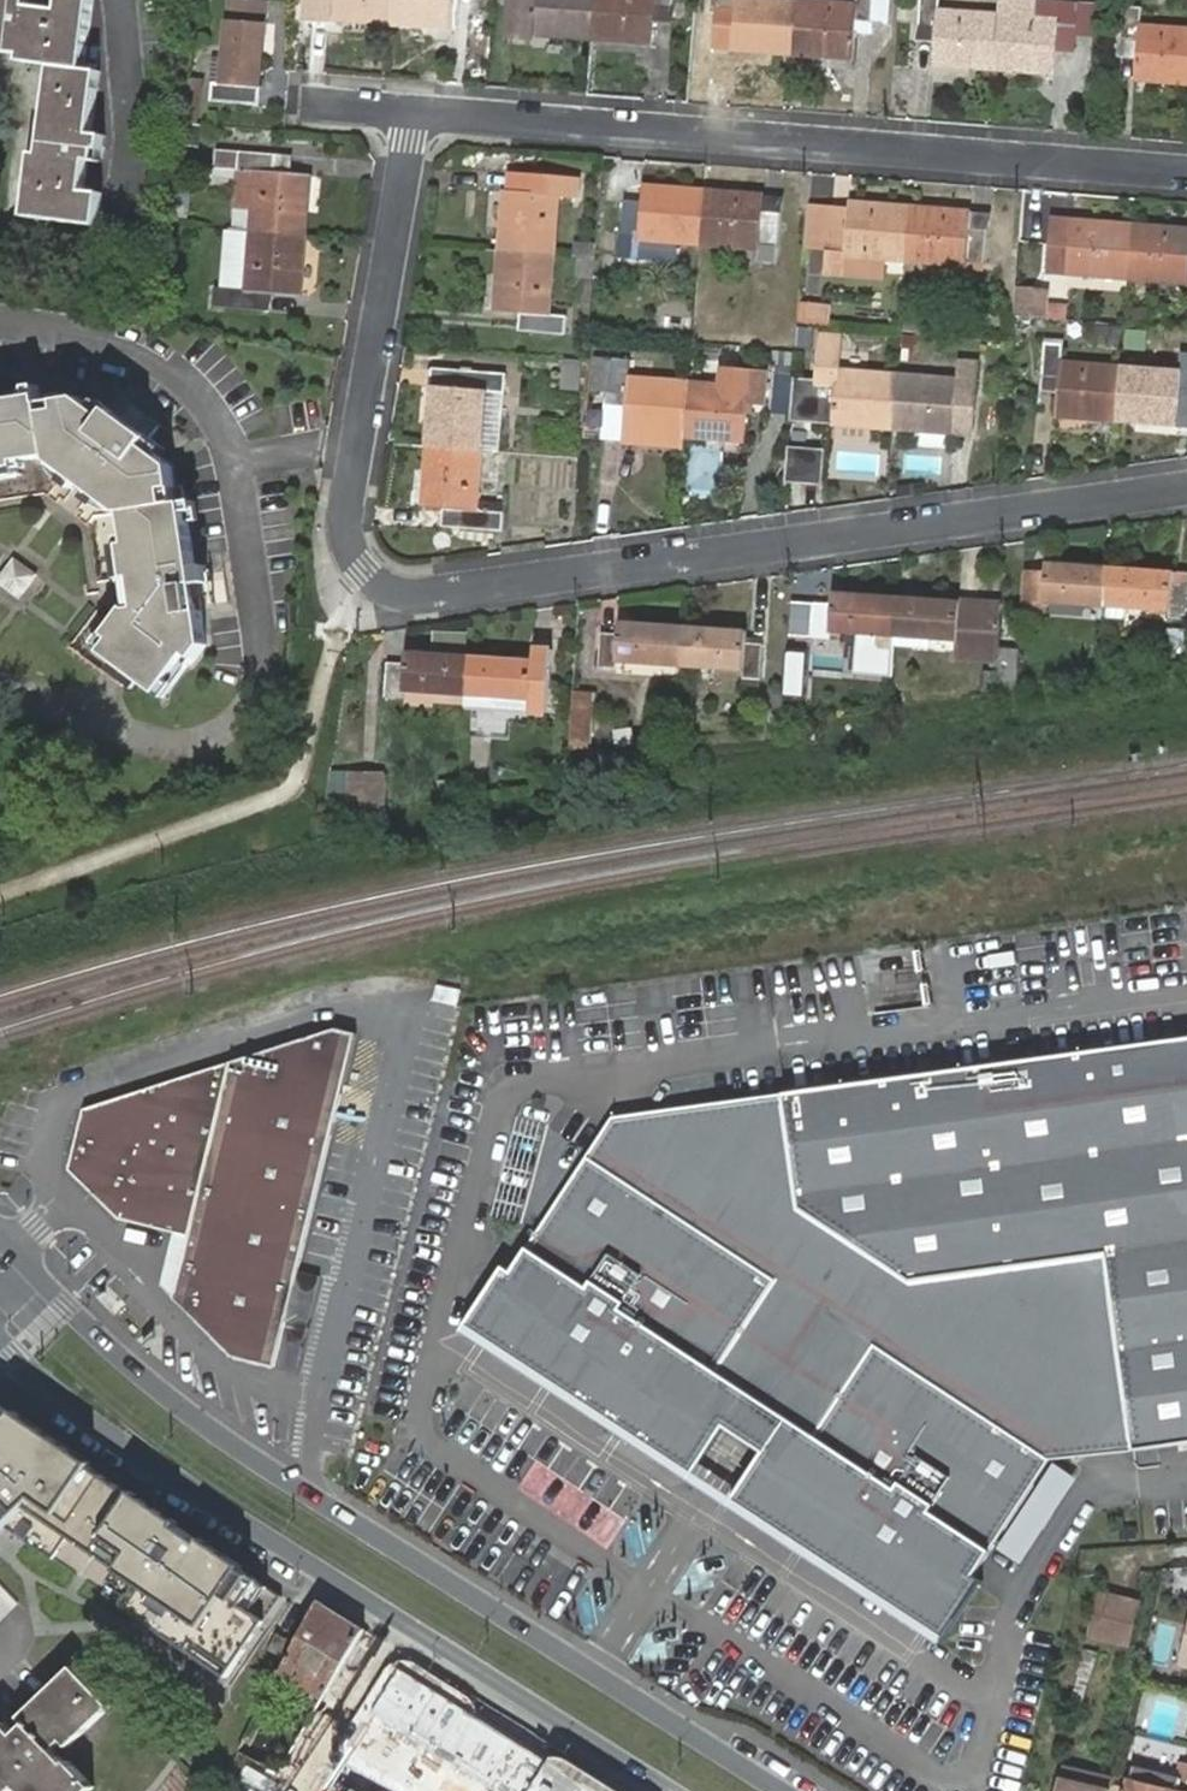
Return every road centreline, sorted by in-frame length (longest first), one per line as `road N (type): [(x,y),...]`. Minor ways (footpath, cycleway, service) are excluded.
road 1 (residential): [(1186,492),(423,595),(389,592),(363,570),(347,542),(356,445),(414,116)]
road 2 (secondary): [(781,1790),(250,1459),(126,1362),(13,1250)]
road 3 (secondary): [(0,1345),(85,1417),(279,1546),(671,1790)]
road 4 (residential): [(414,116),(1186,173)]

